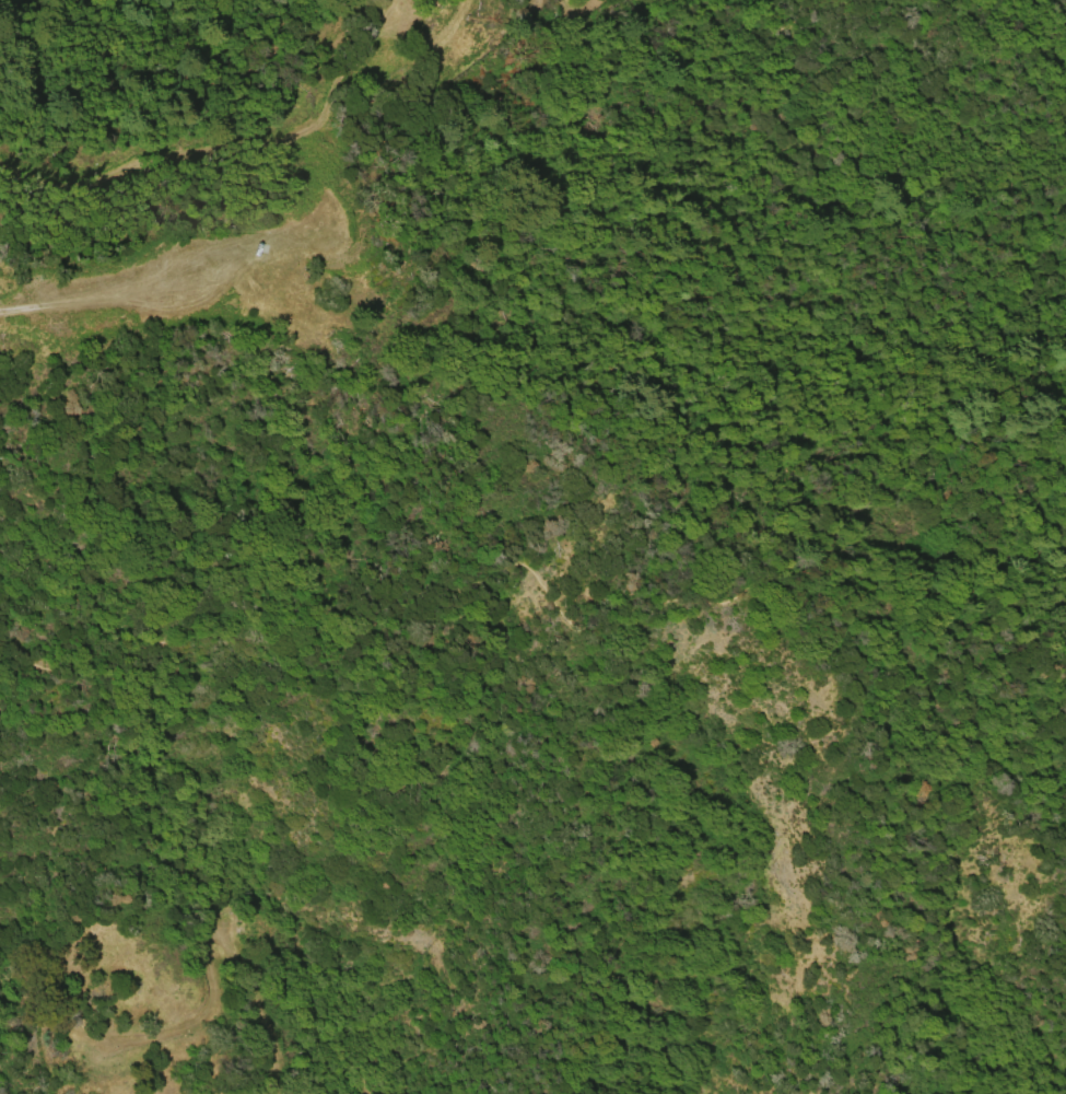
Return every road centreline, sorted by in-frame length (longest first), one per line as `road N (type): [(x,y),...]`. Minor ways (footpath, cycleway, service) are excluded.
road 1 (track): [(0,312),(150,295),(266,237),(330,249)]

